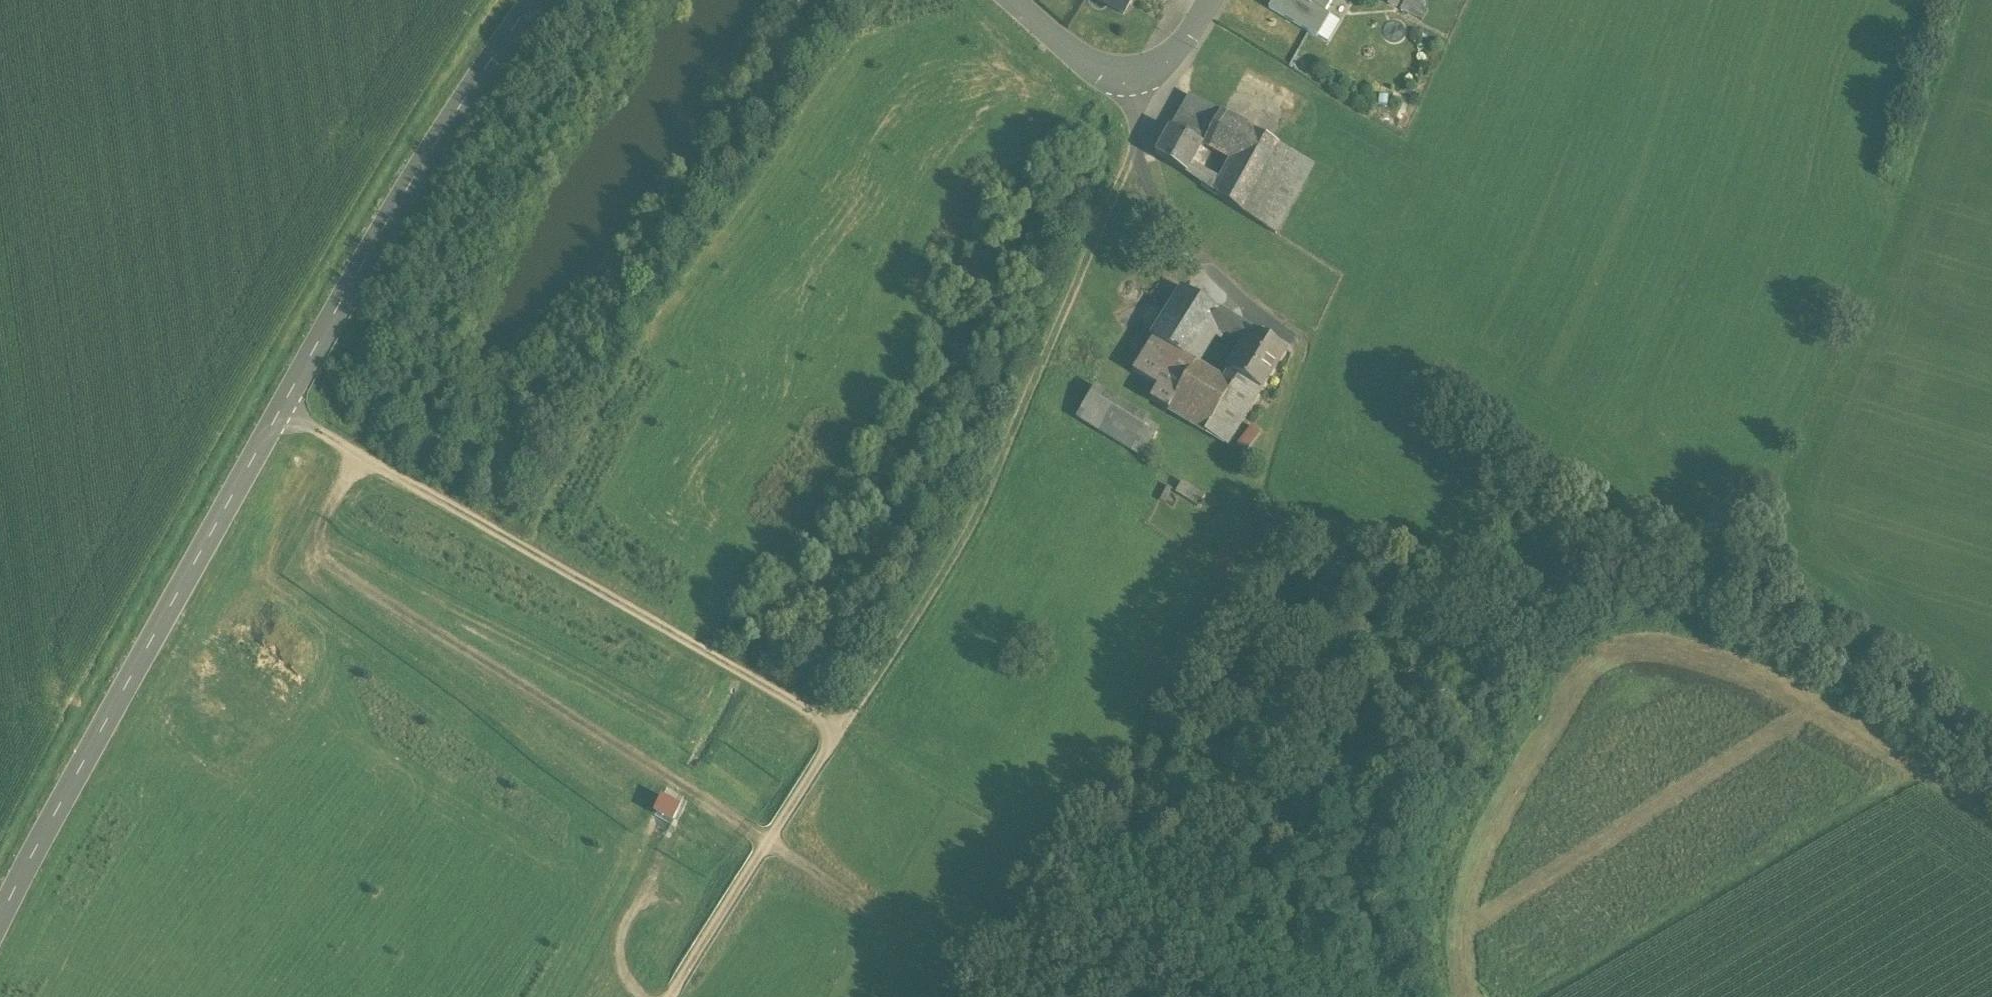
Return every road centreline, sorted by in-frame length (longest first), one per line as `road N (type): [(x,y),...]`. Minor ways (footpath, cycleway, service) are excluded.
road 1 (unclassified): [(0,974),(364,303),(561,0)]
road 2 (track): [(1131,157),(961,544),(671,996)]
road 3 (track): [(842,727),(296,429)]
road 4 (track): [(1543,996),(1892,786),(1934,782),(1991,820)]
road 5 (residential): [(1294,335),(1235,295),(1189,244),(1131,157),(1134,79)]
road 6 (track): [(1907,172),(1960,0)]
road 7 (unclassified): [(1017,0),(1098,69),(1134,79)]

